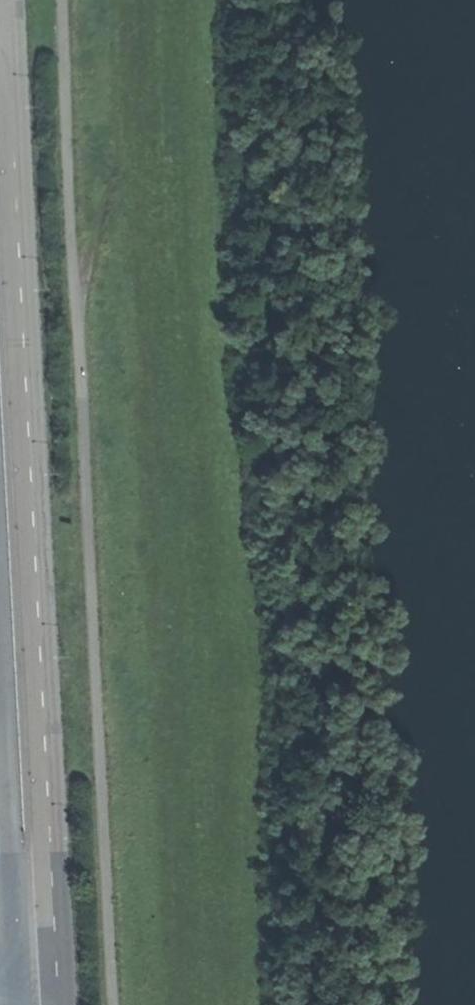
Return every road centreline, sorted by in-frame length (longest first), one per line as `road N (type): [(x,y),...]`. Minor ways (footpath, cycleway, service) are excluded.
road 1 (tertiary): [(58,1004),(9,0)]

